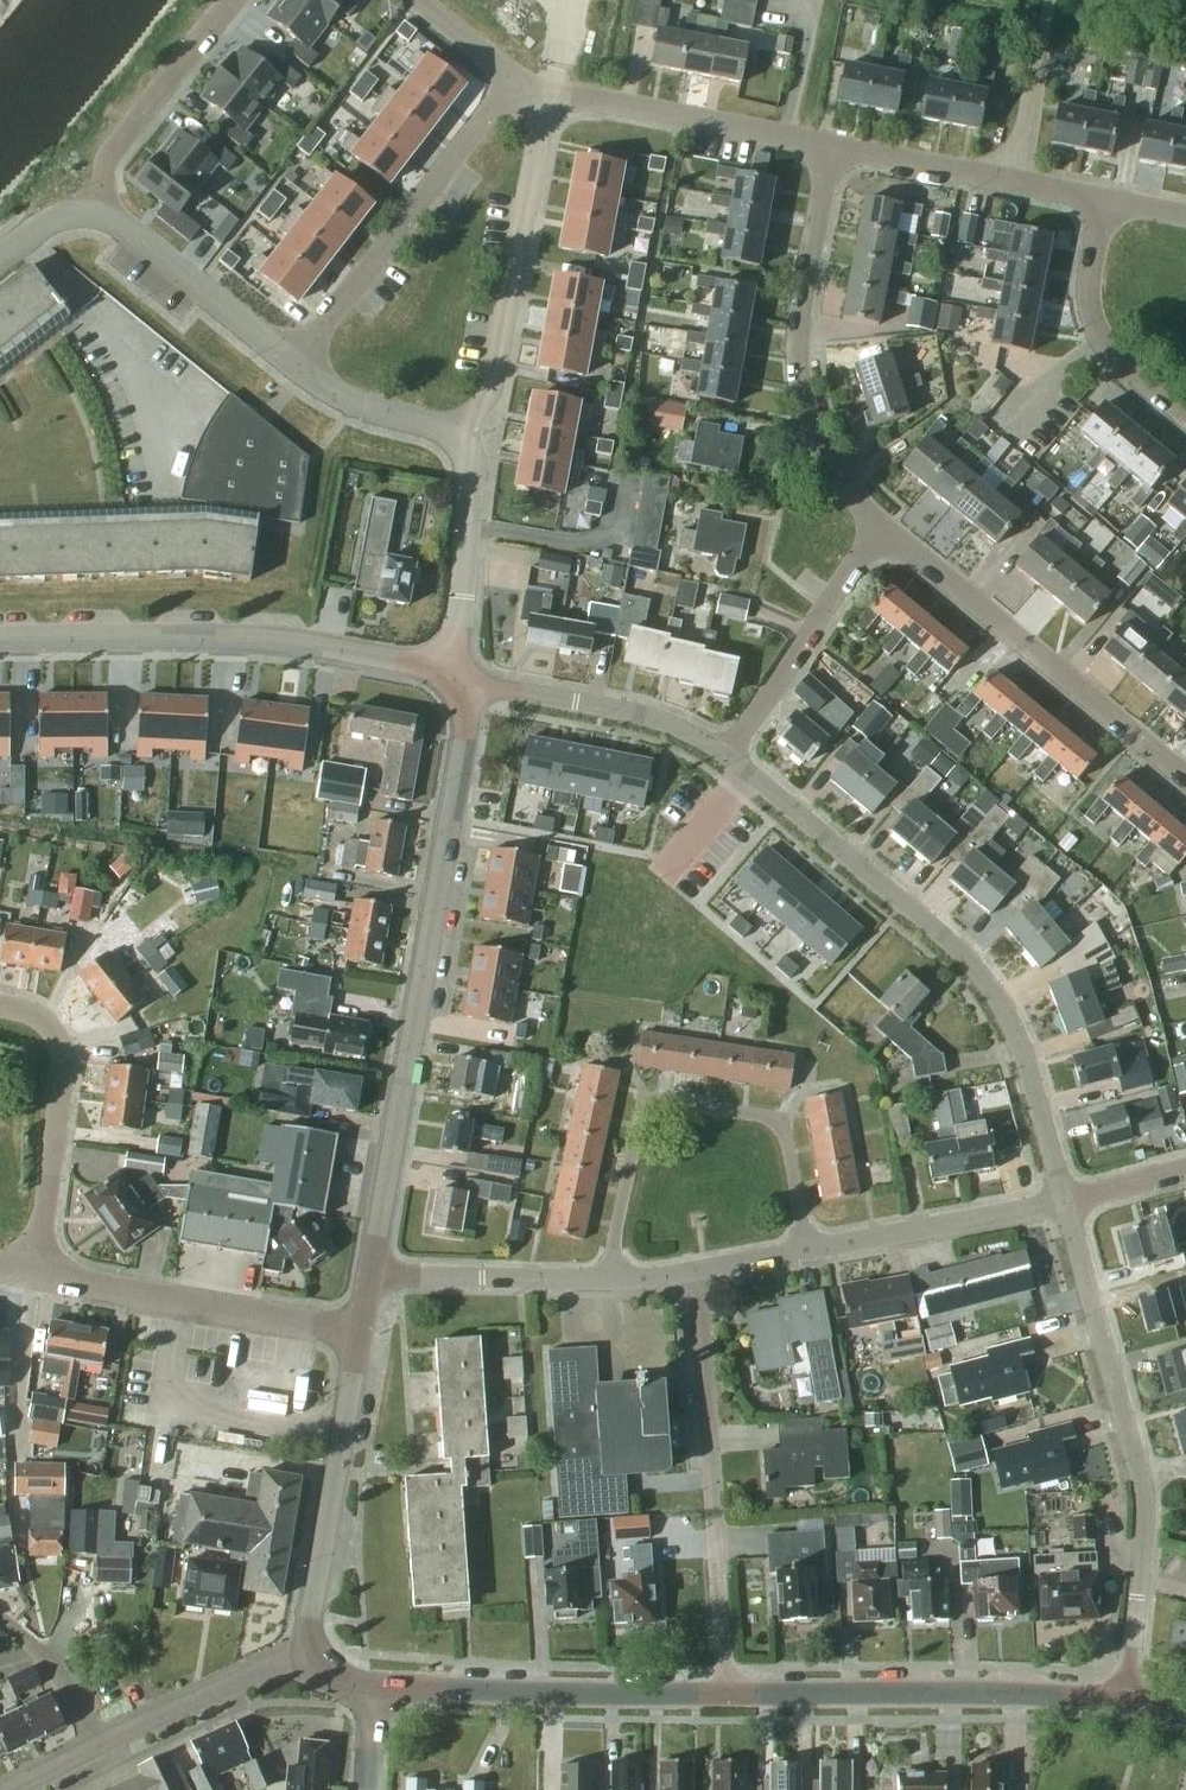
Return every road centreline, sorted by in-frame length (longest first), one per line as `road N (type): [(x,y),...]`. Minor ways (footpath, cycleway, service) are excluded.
road 1 (tertiary): [(371,1275),(475,682)]
road 2 (residential): [(1067,1198),(1025,1055),(996,995),(912,908),(728,755)]
road 3 (residential): [(1124,1696),(1143,1512),(1067,1198)]
road 4 (tertiary): [(452,667),(326,646),(151,636),(0,643)]
road 5 (residential): [(606,1277),(645,1103),(782,1117),(806,1249)]
road 6 (residential): [(726,1691),(697,1270)]
road 7 (residential): [(879,528),(822,451),(802,404),(798,351),(833,147)]
road 8 (tertiary): [(1124,1696),(726,1691)]
road 9 (residential): [(1185,781),(879,528)]
road 10 (residential): [(515,74),(294,362)]
road 11 (residential): [(549,90),(479,441)]
road 12 (tertiary): [(726,1691),(375,1686)]
road 13 (tertiary): [(304,1653),(360,1331)]
road 14 (residential): [(360,1331),(41,1278)]
road 15 (residential): [(41,1278),(62,1049),(31,1012),(0,1005)]
road 16 (residential): [(549,90),(833,147)]
road 17 (residential): [(833,147),(1104,199)]
road 18 (residential): [(728,755),(879,528)]
road 19 (residential): [(1067,1198),(806,1249)]
road 20 (residential): [(728,755),(668,722),(475,682)]
road 21 (residential): [(99,213),(111,150),(233,0)]
road 22 (residential): [(1185,415),(1119,359),(1094,321),(1090,277),(1104,199)]
road 23 (residential): [(99,213),(294,362)]
road 24 (residential): [(606,1277),(371,1275)]
road 25 (residential): [(96,1750),(236,1676),(304,1653)]
road 26 (residential): [(479,441),(452,667)]
road 27 (residential): [(294,362),(354,403),(479,441)]
road 28 (residential): [(96,1750),(39,1653),(0,1624)]
road 29 (residential): [(415,0),(515,74)]
road 30 (residential): [(1067,1198),(1185,1167)]

